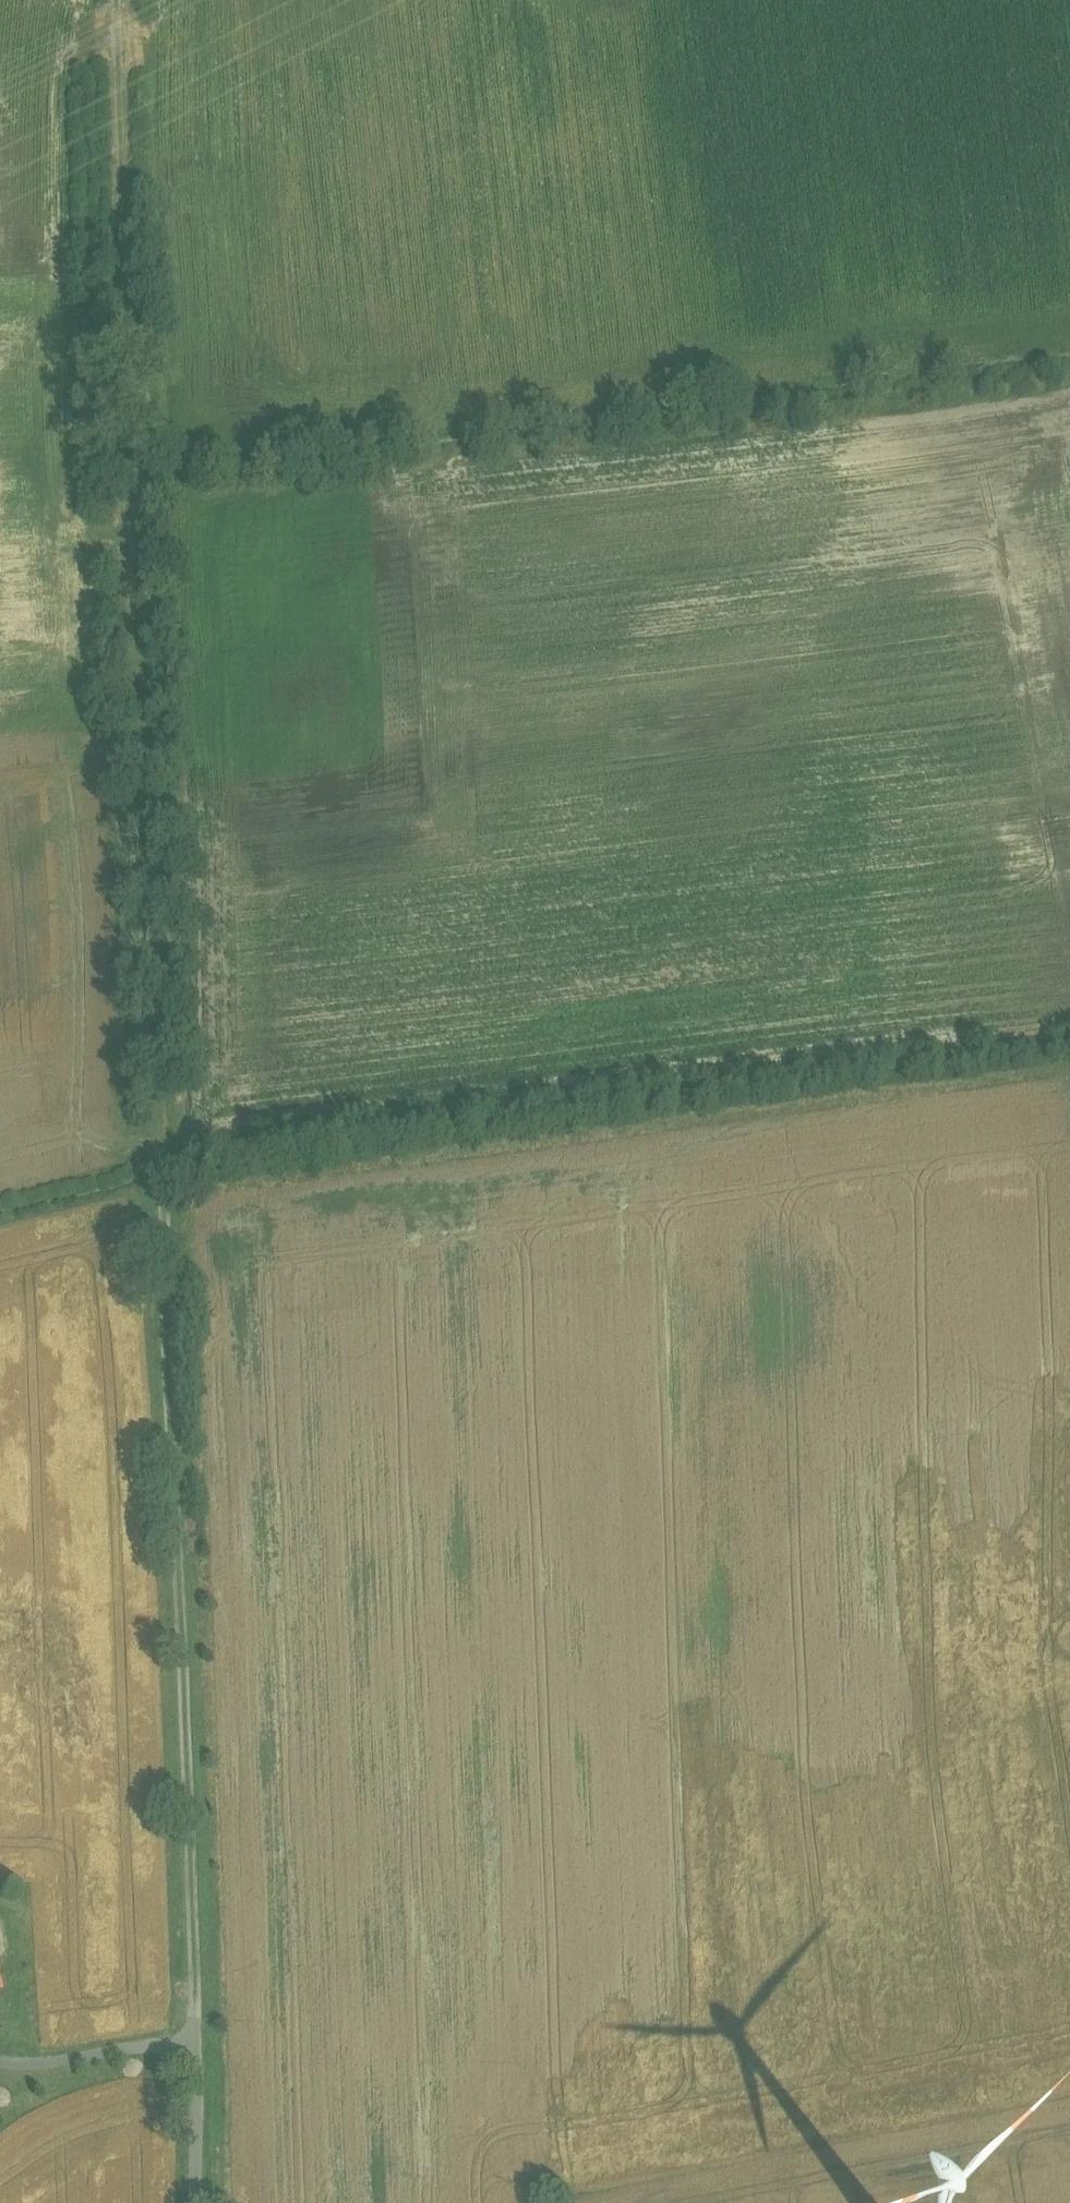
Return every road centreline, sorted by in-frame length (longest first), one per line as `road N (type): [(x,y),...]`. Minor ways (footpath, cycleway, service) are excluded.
road 1 (track): [(119,0),(196,2053)]

